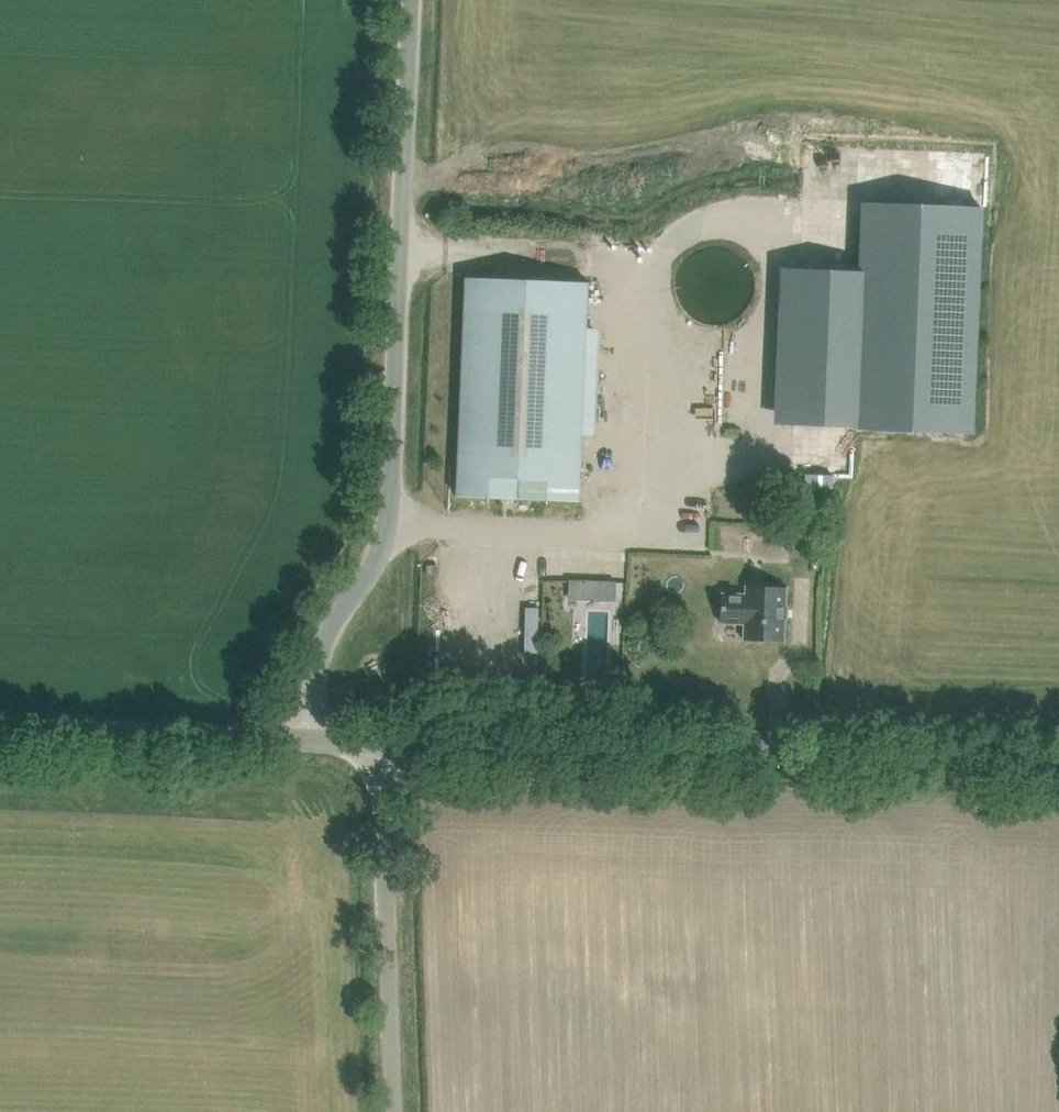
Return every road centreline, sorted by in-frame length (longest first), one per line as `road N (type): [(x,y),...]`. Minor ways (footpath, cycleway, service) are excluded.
road 1 (unclassified): [(314,740),(315,675),(330,627),(374,567),(385,537),(413,0)]
road 2 (tertiary): [(1058,764),(380,742)]
road 3 (unclassified): [(394,1111),(380,742)]
road 4 (tertiary): [(314,740),(0,729)]

